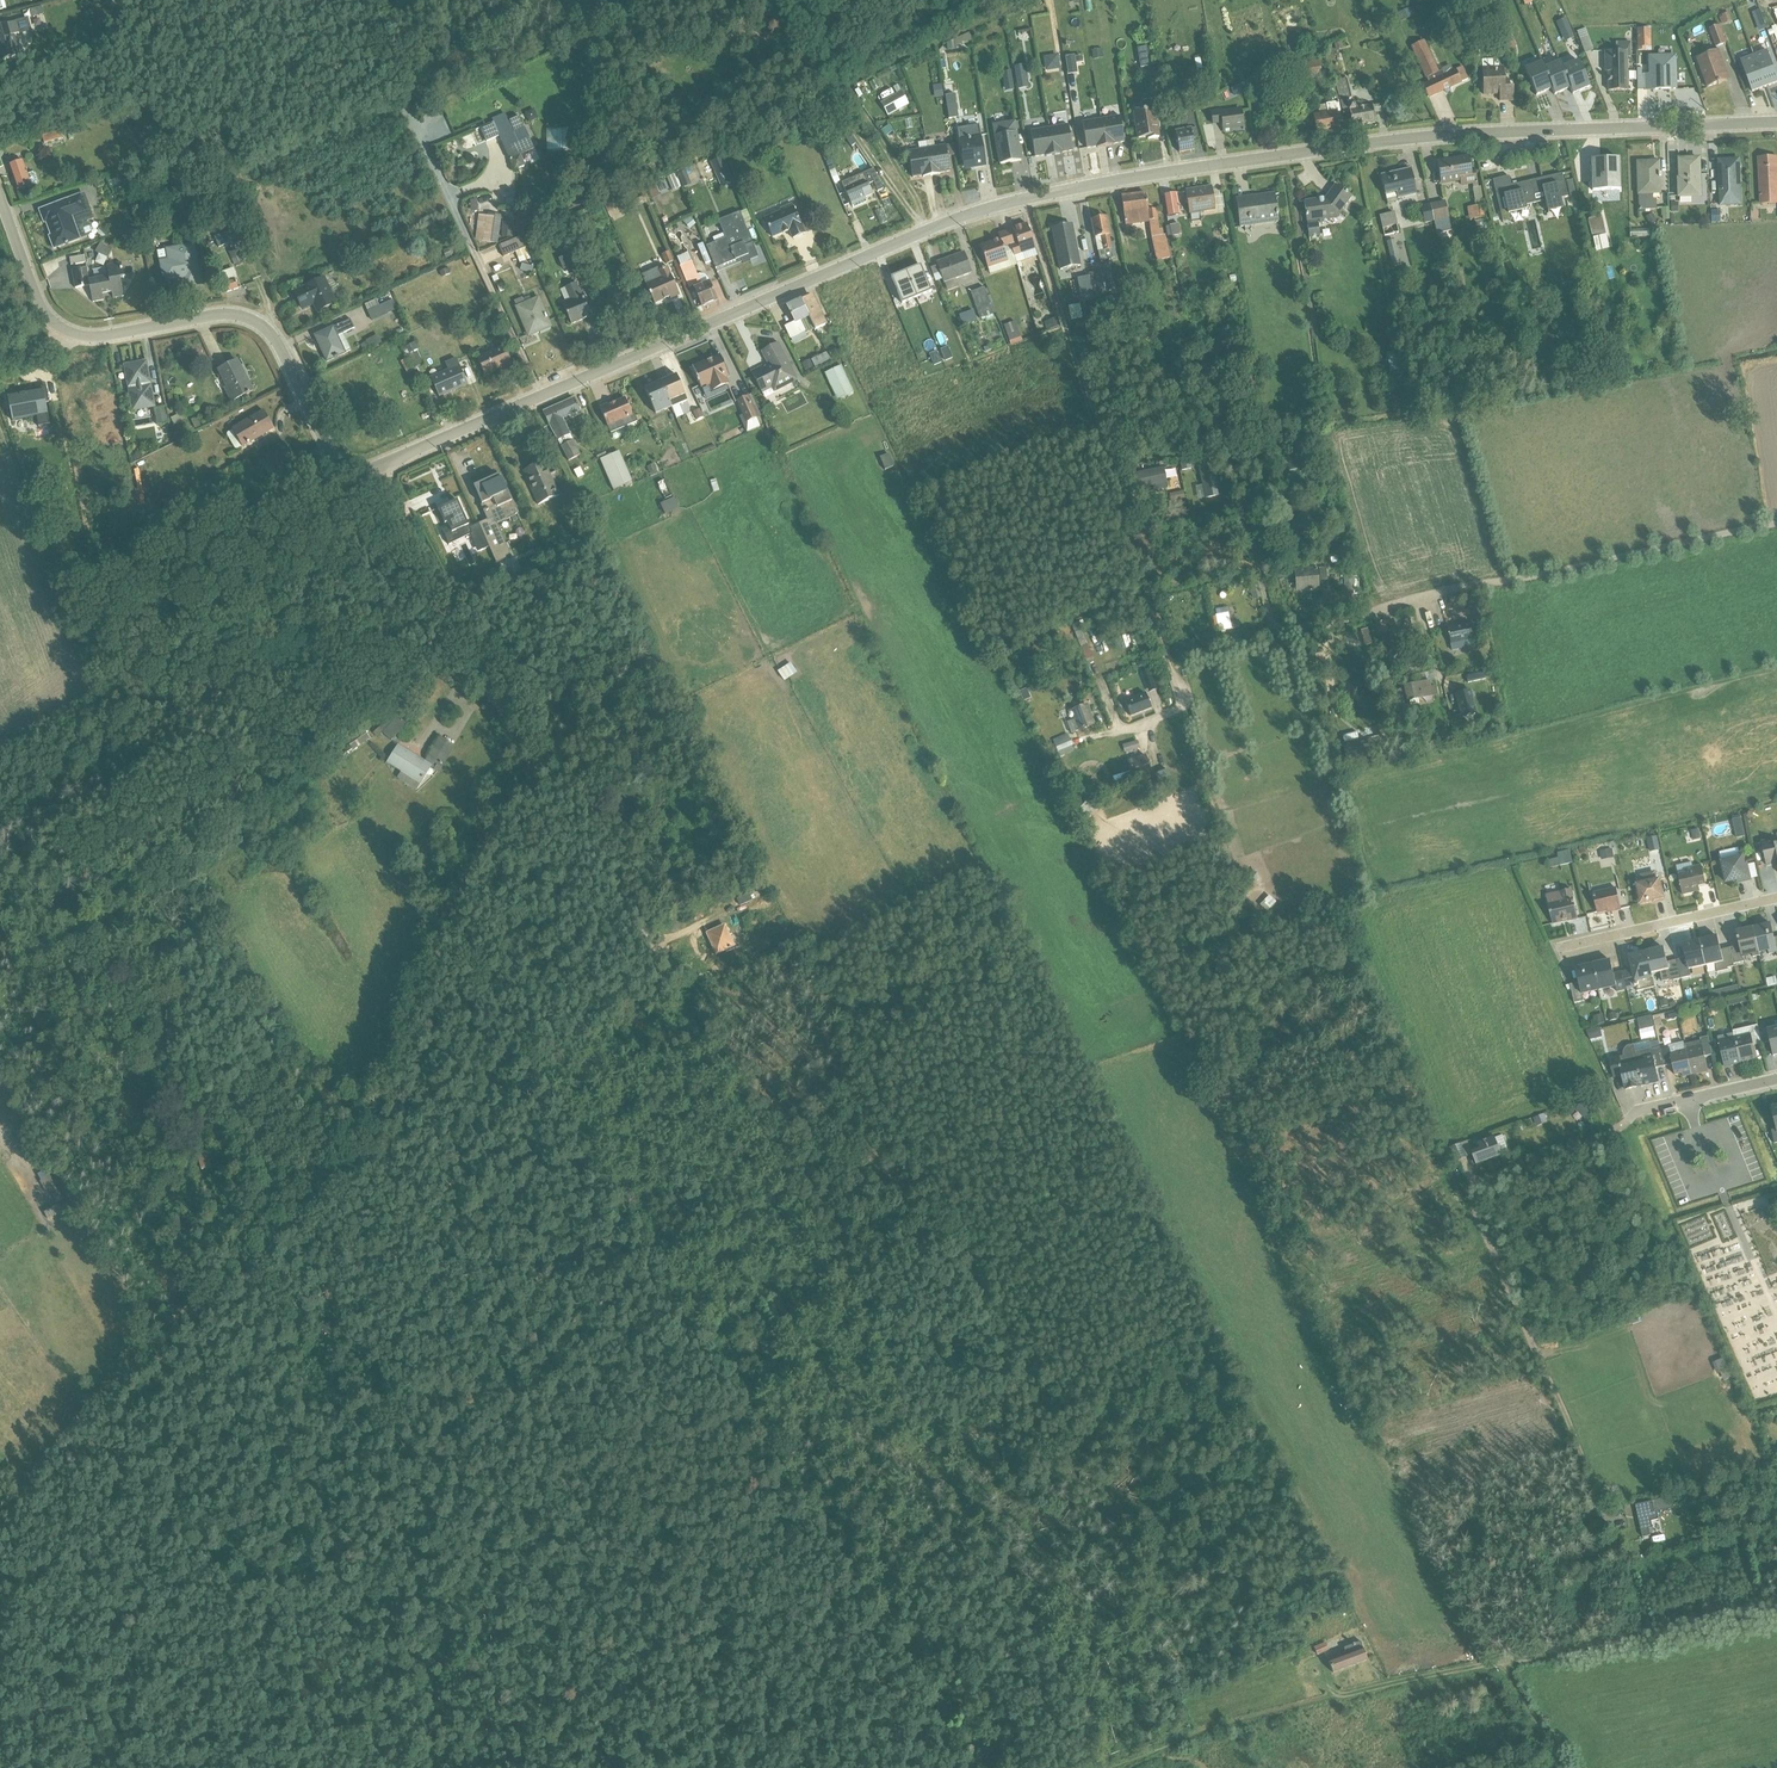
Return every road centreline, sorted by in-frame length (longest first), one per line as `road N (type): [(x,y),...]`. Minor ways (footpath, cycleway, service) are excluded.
road 1 (unclassified): [(381,467),(928,230),(1016,200),(1422,137),(1776,122)]
road 2 (track): [(0,1530),(91,1410),(368,1152),(438,934),(535,763),(481,675),(381,467)]
road 3 (track): [(1465,1198),(1639,1594),(1639,1620),(1627,1634),(1235,1712),(1197,1727)]
road 4 (track): [(1025,198),(1255,943),(1345,904)]
road 5 (residential): [(1776,524),(1280,633),(1240,509)]
road 6 (track): [(443,921),(744,1408)]
road 7 (unclassified): [(381,467),(335,463),(278,345),(250,320),(203,317),(109,337),(64,331),(31,290),(0,193)]
road 8 (track): [(764,0),(928,230)]
road 9 (residential): [(1561,947),(1776,898)]
road 10 (residential): [(1613,1131),(1639,1110),(1776,1079)]
road 11 (track): [(1613,1131),(1488,1178),(1465,1198)]
road 12 (track): [(1508,1658),(1507,1672),(1568,1767)]

